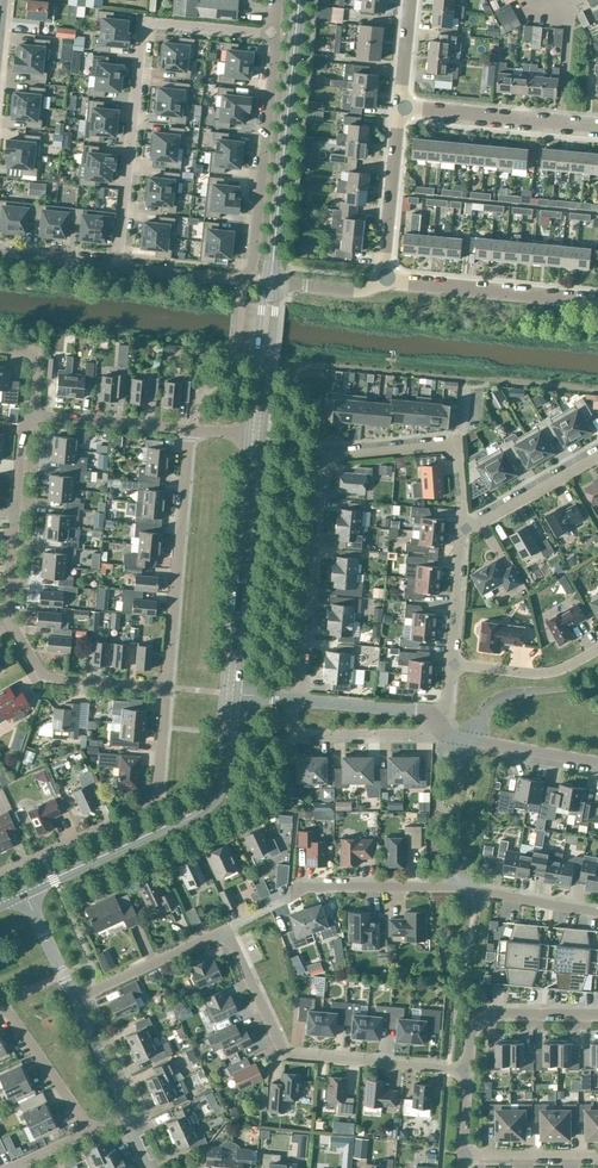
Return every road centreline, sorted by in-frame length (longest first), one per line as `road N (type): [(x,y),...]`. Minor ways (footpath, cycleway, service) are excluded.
road 1 (residential): [(463,534),(458,444),(322,461),(298,701)]
road 2 (residential): [(165,689),(40,676),(6,618),(24,427),(34,415)]
road 3 (residential): [(228,929),(310,885),(461,886),(597,914)]
road 4 (residential): [(118,268),(243,282),(252,268),(273,35)]
road 5 (residential): [(273,35),(163,24),(146,32),(118,268)]
road 6 (residential): [(467,1073),(287,1055),(228,929)]
road 7 (tertiary): [(24,893),(200,807),(222,767),(231,694)]
road 8 (residential): [(0,875),(156,801),(165,689)]
road 9 (tertiary): [(271,282),(298,8)]
road 10 (residential): [(165,689),(193,431)]
road 11 (tertiary): [(231,694),(255,438)]
road 12 (residential): [(597,302),(386,279)]
road 13 (residential): [(597,127),(400,107)]
road 14 (residential): [(298,701),(297,734),(423,739),(438,726)]
road 15 (residential): [(386,279),(400,107)]
road 16 (residential): [(467,1073),(469,1037),(485,1023),(597,1018)]
road 17 (residential): [(228,929),(75,998)]
road 18 (residential): [(597,767),(449,736),(438,726)]
road 19 (residential): [(193,431),(34,415)]
road 20 (tertiary): [(255,438),(271,282)]
road 21 (residential): [(463,534),(597,454)]
road 22 (residential): [(0,1008),(13,1015),(88,1133)]
road 23 (residential): [(451,665),(547,674),(597,650)]
road 24 (residential): [(438,726),(426,712),(298,701)]
road 25 (residential): [(597,1157),(462,1156)]
road 26 (residential): [(451,665),(463,534)]
road 27 (residential): [(127,1115),(75,998)]

